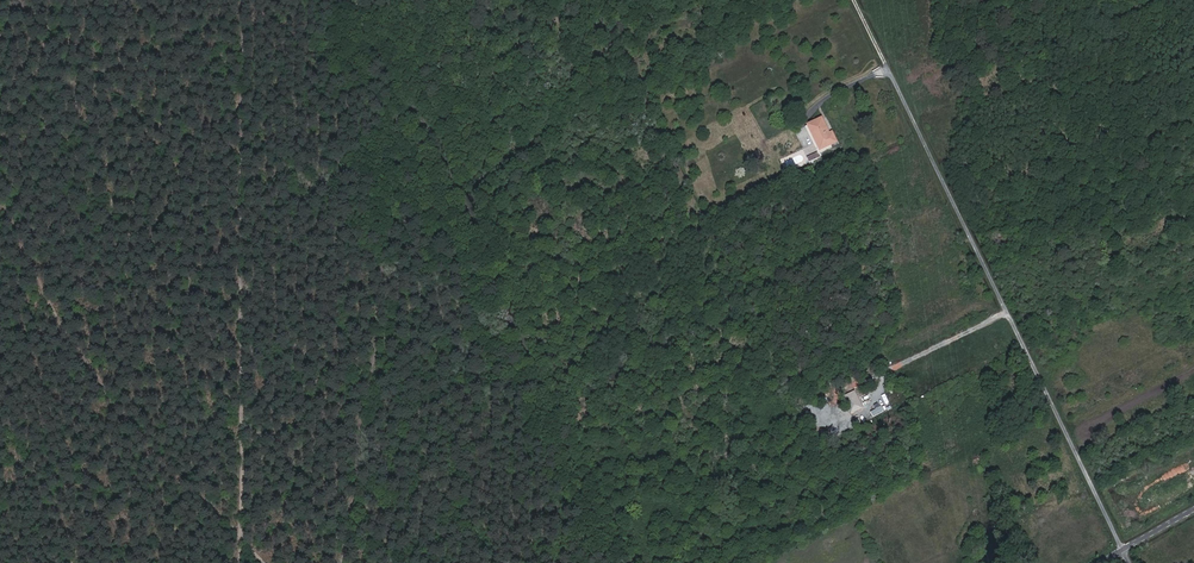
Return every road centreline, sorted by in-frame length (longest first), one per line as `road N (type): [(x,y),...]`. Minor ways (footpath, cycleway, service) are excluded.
road 1 (track): [(619,562),(436,137),(393,86),(347,0)]
road 2 (track): [(427,0),(374,374),(356,427),(357,495),(343,562)]
road 3 (track): [(247,562),(245,0)]
road 4 (residential): [(890,69),(1127,550)]
road 5 (track): [(0,197),(49,302),(151,451),(265,562)]

